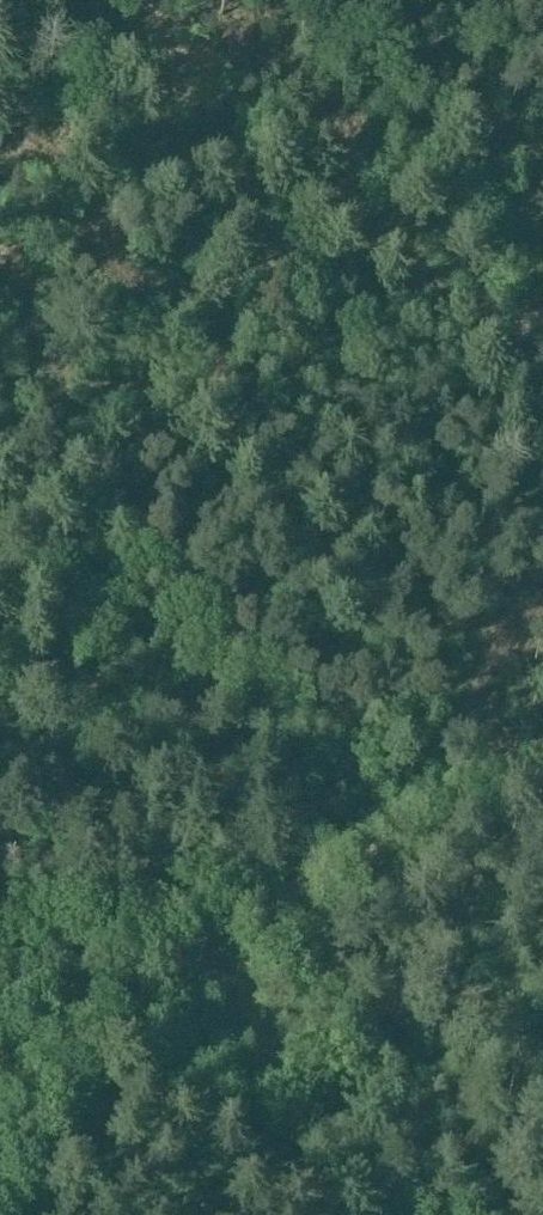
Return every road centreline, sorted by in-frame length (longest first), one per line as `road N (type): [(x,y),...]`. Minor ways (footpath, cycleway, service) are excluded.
road 1 (track): [(0,1184),(103,996),(124,974),(542,766)]
road 2 (track): [(0,413),(50,395),(307,387),(389,376),(451,360),(542,315)]

